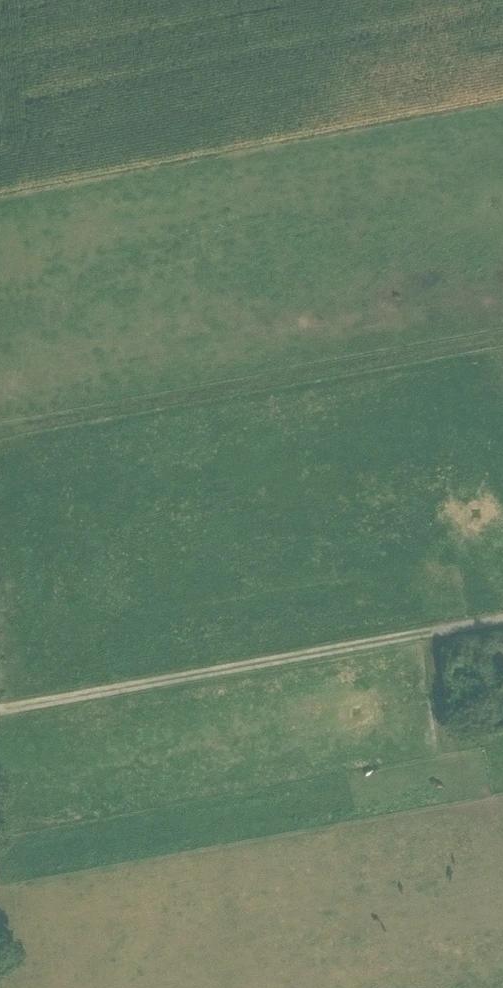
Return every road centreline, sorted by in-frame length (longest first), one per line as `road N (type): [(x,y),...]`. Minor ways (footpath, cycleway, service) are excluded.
road 1 (track): [(0,715),(502,629)]

